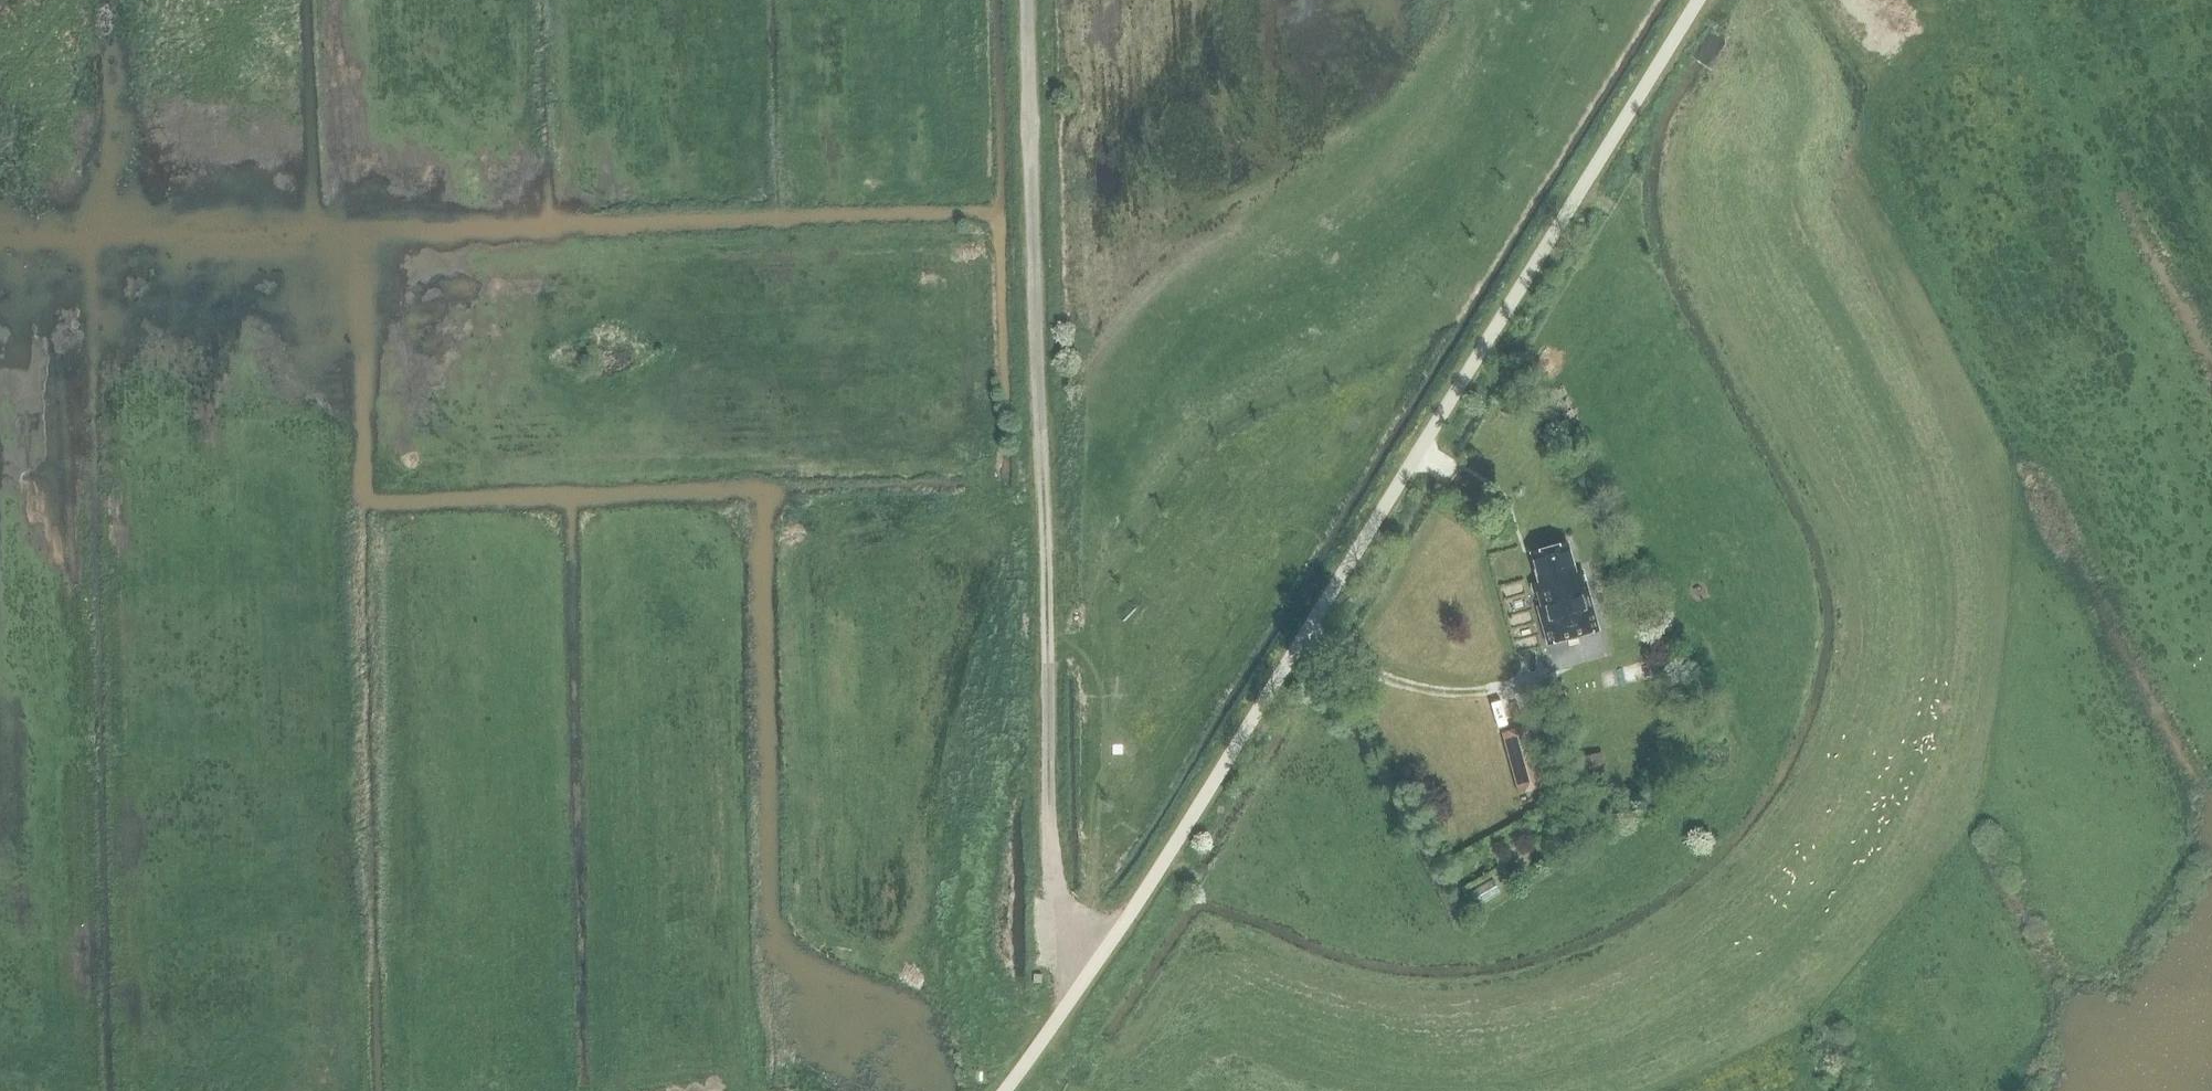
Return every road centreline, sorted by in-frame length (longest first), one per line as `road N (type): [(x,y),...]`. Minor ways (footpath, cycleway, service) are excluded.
road 1 (unclassified): [(1004,1090),(1127,919),(1698,0)]
road 2 (track): [(1075,991),(1062,972),(1051,900),(1028,0)]

